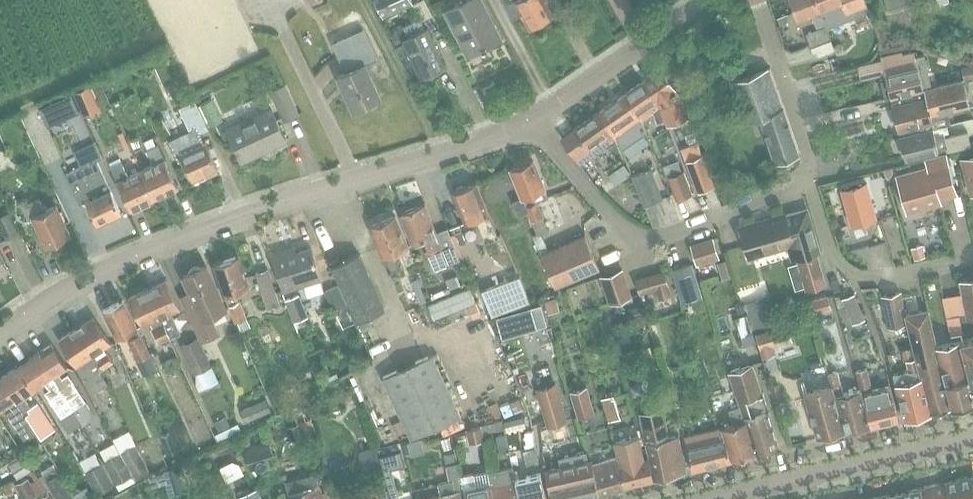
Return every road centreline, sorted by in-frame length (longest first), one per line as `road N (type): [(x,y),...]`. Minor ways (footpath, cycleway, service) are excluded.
road 1 (residential): [(0,330),(180,237),(541,120)]
road 2 (residential): [(541,120),(602,206),(646,239),(813,182)]
road 3 (residential): [(972,439),(707,498)]
road 4 (residential): [(813,182),(846,274),(897,278),(972,255)]
road 5 (residential): [(541,120),(713,0)]
road 6 (residential): [(813,182),(760,0)]

